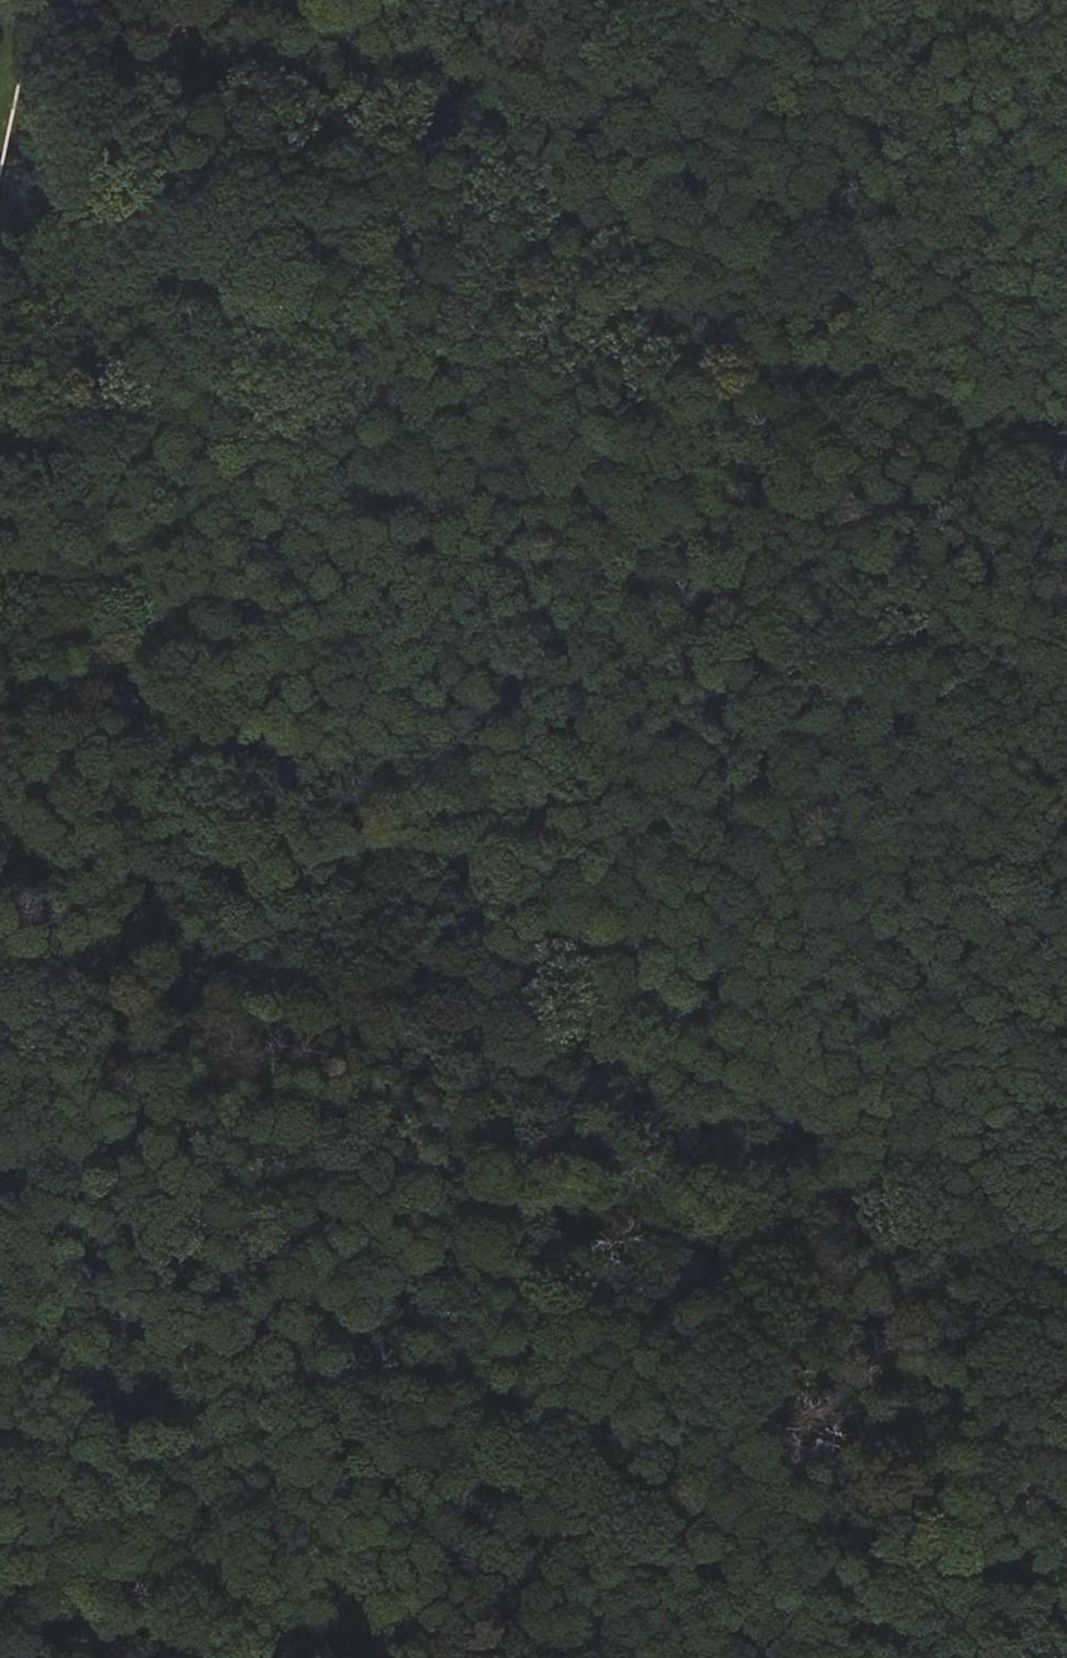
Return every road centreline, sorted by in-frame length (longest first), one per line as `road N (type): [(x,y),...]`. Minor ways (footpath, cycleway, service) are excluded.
road 1 (track): [(1066,1629),(328,861),(0,484)]
road 2 (track): [(1066,421),(815,360),(136,221)]
road 3 (track): [(0,451),(48,395),(94,321),(136,221)]
road 4 (track): [(136,221),(181,88),(192,0)]

